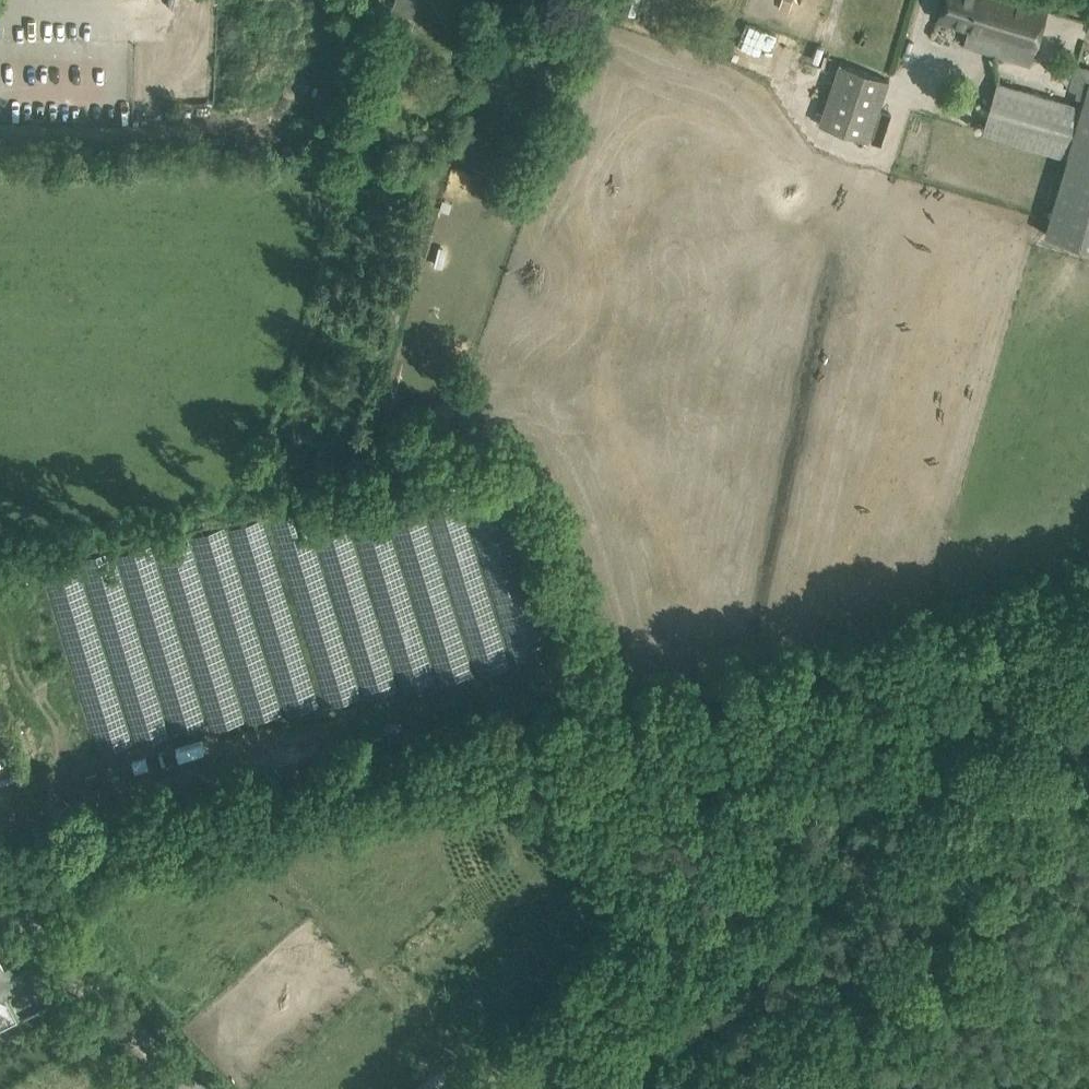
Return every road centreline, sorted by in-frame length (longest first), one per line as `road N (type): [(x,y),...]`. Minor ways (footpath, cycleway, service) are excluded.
road 1 (track): [(1088,734),(808,1088)]
road 2 (unclassified): [(190,1088),(0,895)]

